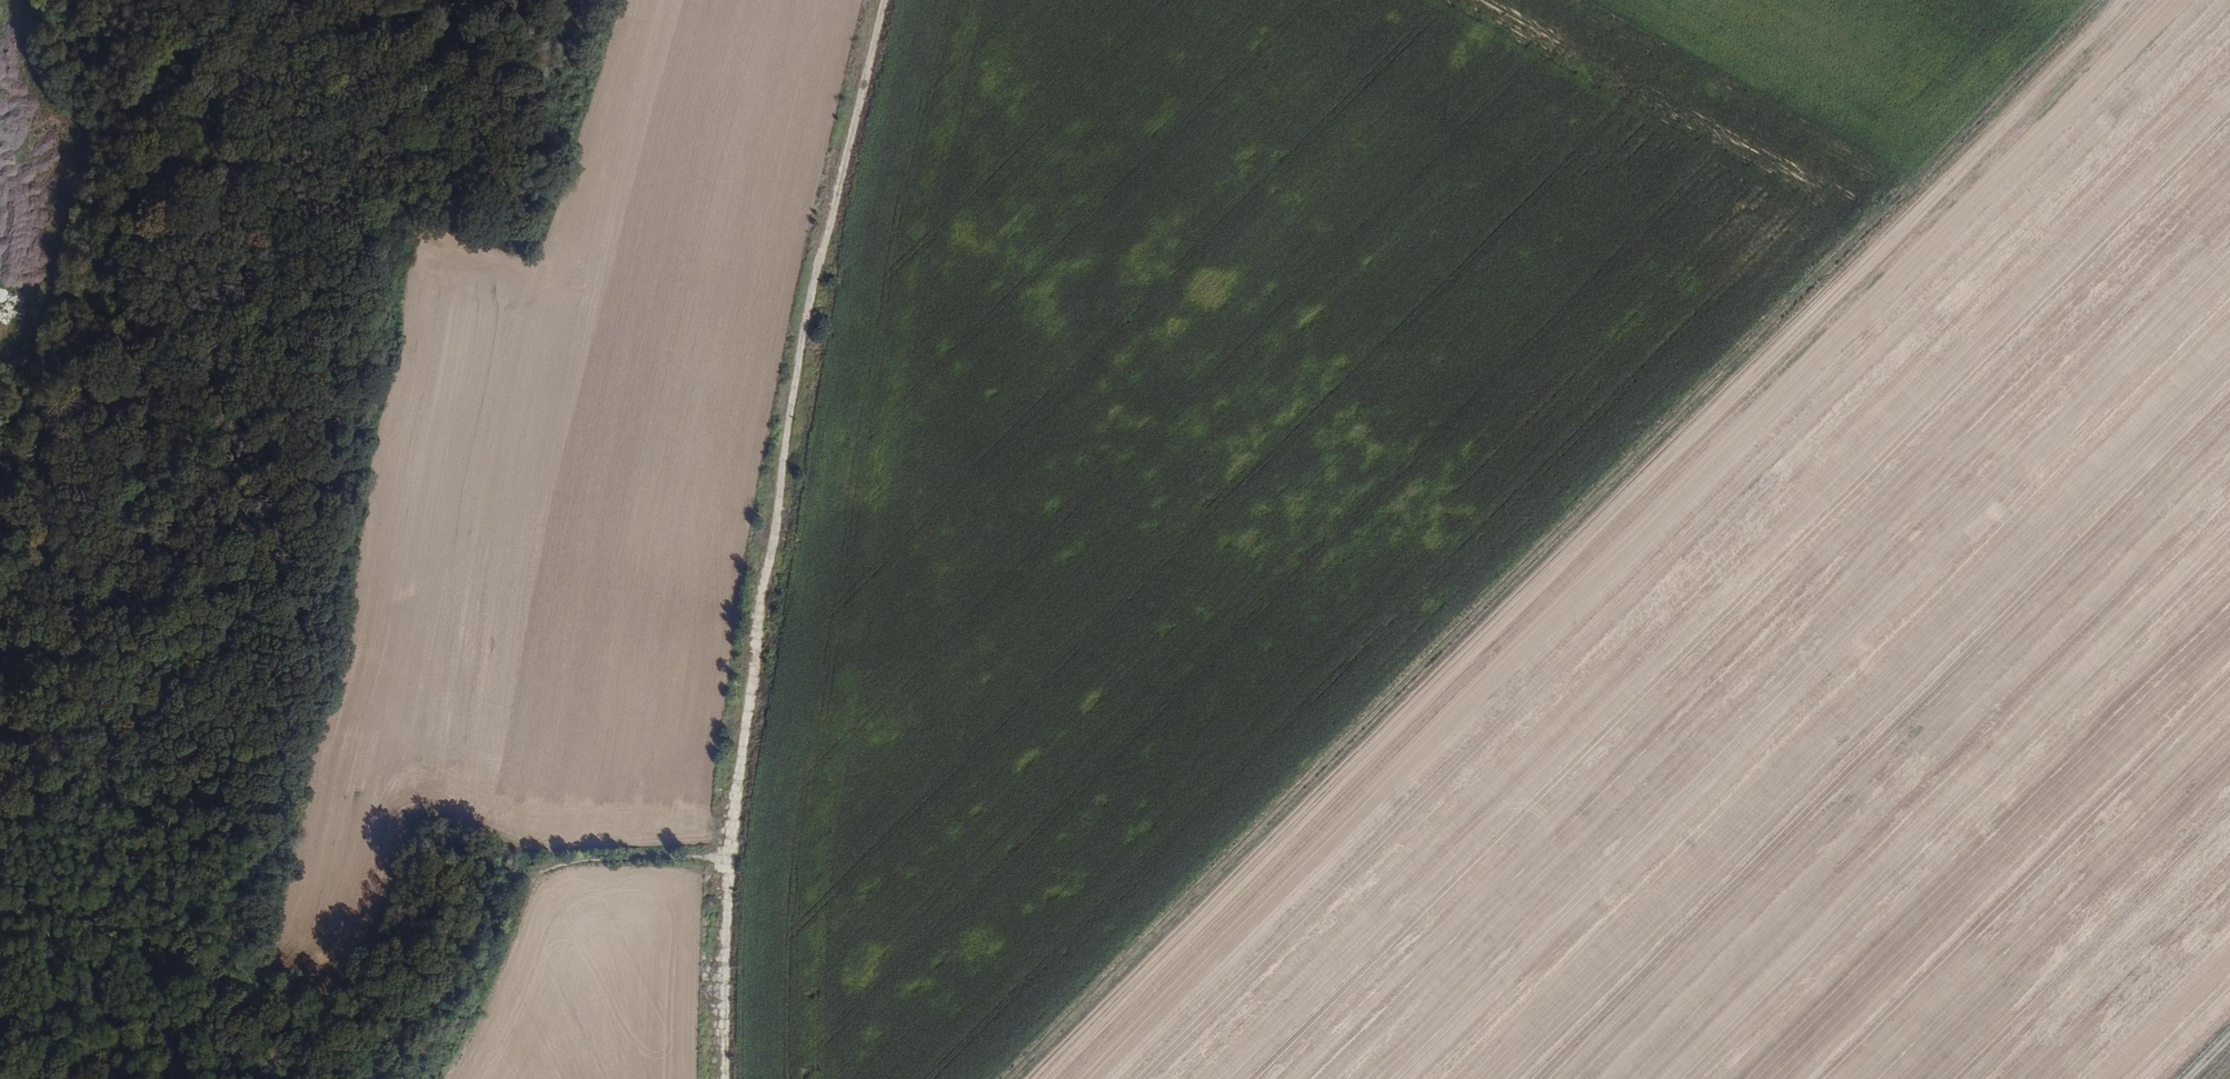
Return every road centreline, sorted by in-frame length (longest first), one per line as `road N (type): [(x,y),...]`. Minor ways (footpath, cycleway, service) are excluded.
road 1 (track): [(724,1078),(727,853),(811,288),(881,0)]
road 2 (track): [(727,853),(589,862),(525,889),(470,1039),(441,1078)]

